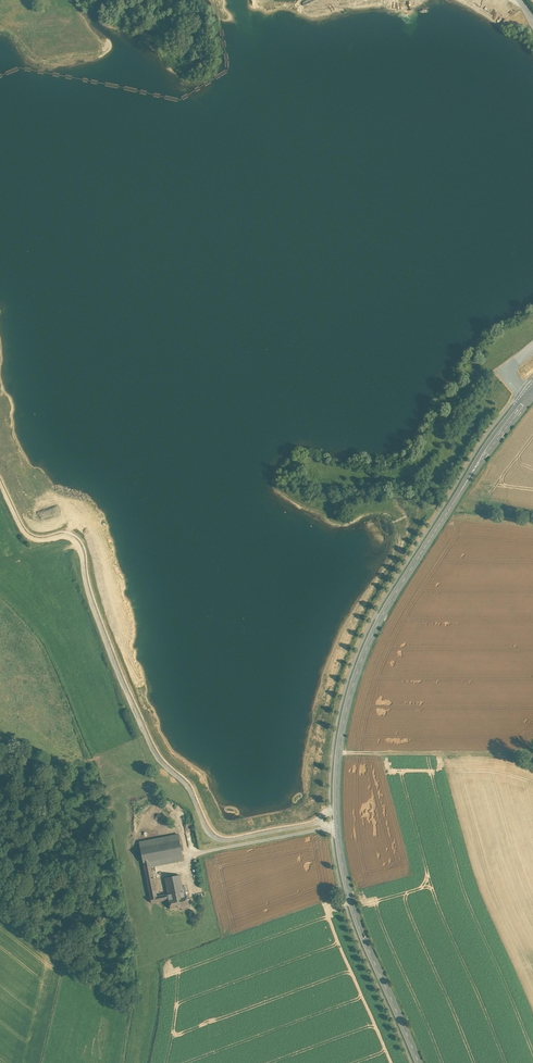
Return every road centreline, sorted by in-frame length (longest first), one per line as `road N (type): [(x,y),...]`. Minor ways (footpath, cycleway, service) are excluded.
road 1 (secondary): [(420,1062),(343,861),(340,744),(391,601),(532,391)]
road 2 (track): [(336,808),(316,822),(233,840),(212,835),(189,787),(153,749),(95,611),(80,542),(28,535),(0,483)]
road 3 (track): [(189,858),(336,826)]

